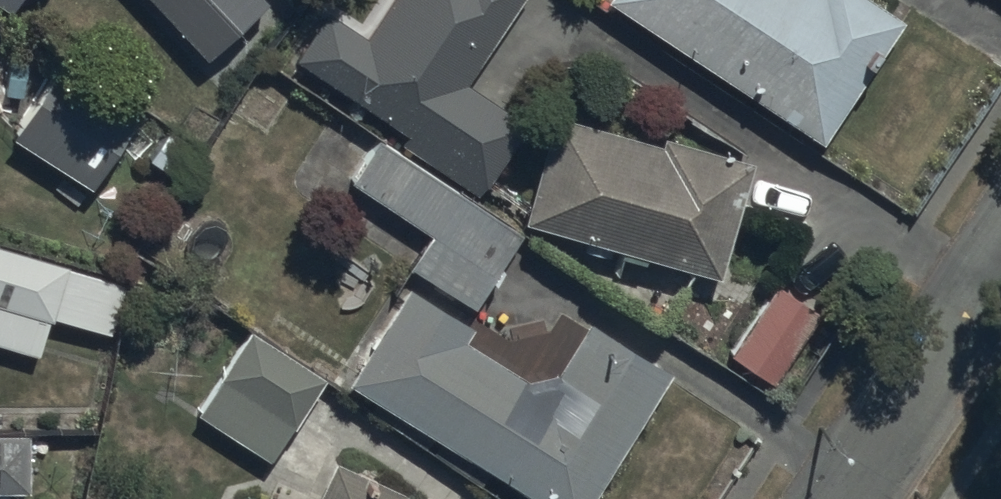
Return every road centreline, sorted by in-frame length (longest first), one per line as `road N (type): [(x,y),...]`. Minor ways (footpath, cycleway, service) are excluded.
road 1 (residential): [(1000,258),(841,498)]

